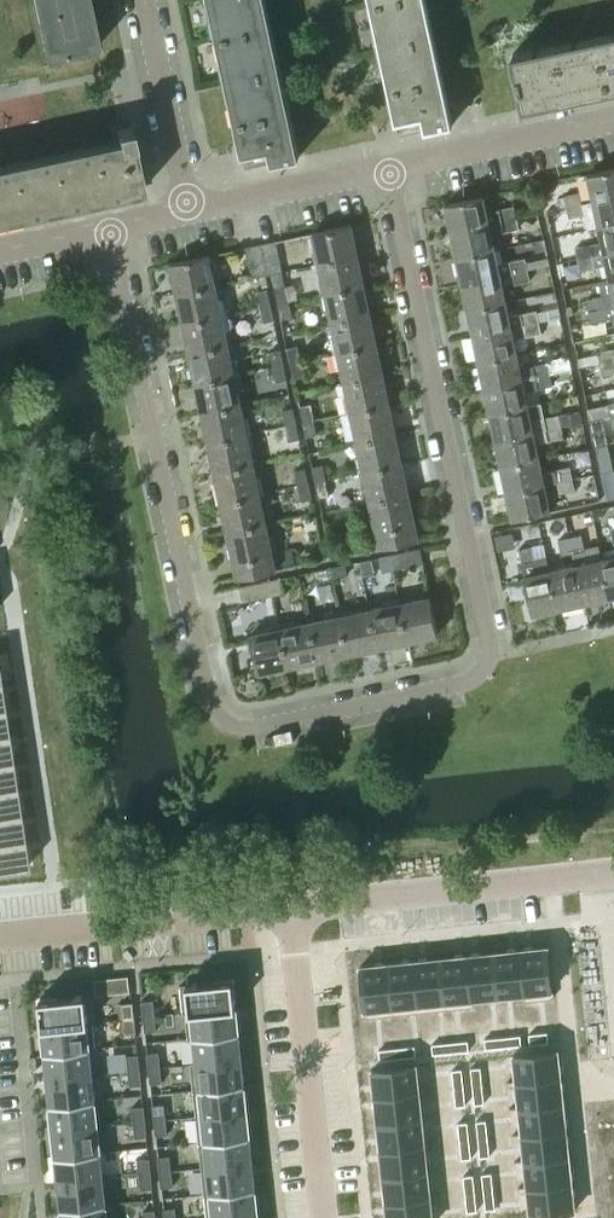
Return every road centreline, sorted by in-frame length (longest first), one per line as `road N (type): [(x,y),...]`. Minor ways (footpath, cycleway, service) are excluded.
road 1 (residential): [(385,166),(493,655),(478,676),(237,721),(204,666),(112,232)]
road 2 (residential): [(292,909),(613,875)]
road 3 (residential): [(325,1217),(292,909)]
road 4 (residential): [(0,940),(292,909)]
road 5 (residential): [(385,166),(613,119)]
road 6 (unclassified): [(187,205),(144,0)]
road 7 (residential): [(187,205),(385,166)]

